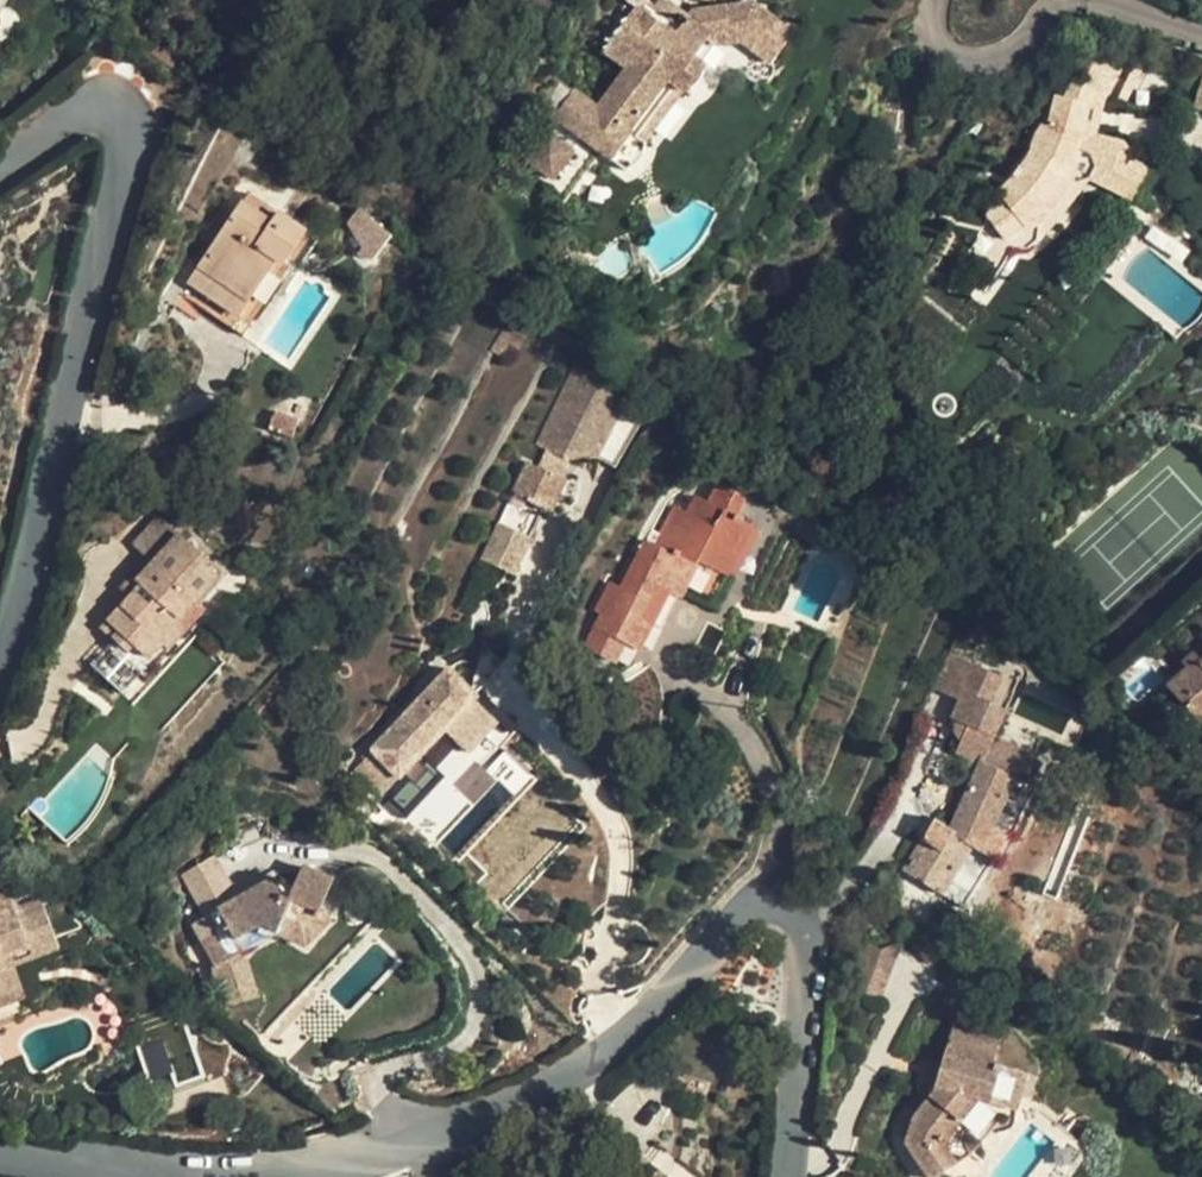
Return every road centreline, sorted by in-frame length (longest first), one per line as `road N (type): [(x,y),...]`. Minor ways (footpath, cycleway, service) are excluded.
road 1 (residential): [(785,1176),(807,967),(804,916),(770,898),(698,953),(626,1049),(490,1124),(299,1172),(164,1176)]
road 2 (residential): [(0,657),(131,160),(126,117),(85,105),(0,166)]
road 3 (residential): [(151,1176),(51,1152),(0,1154)]

